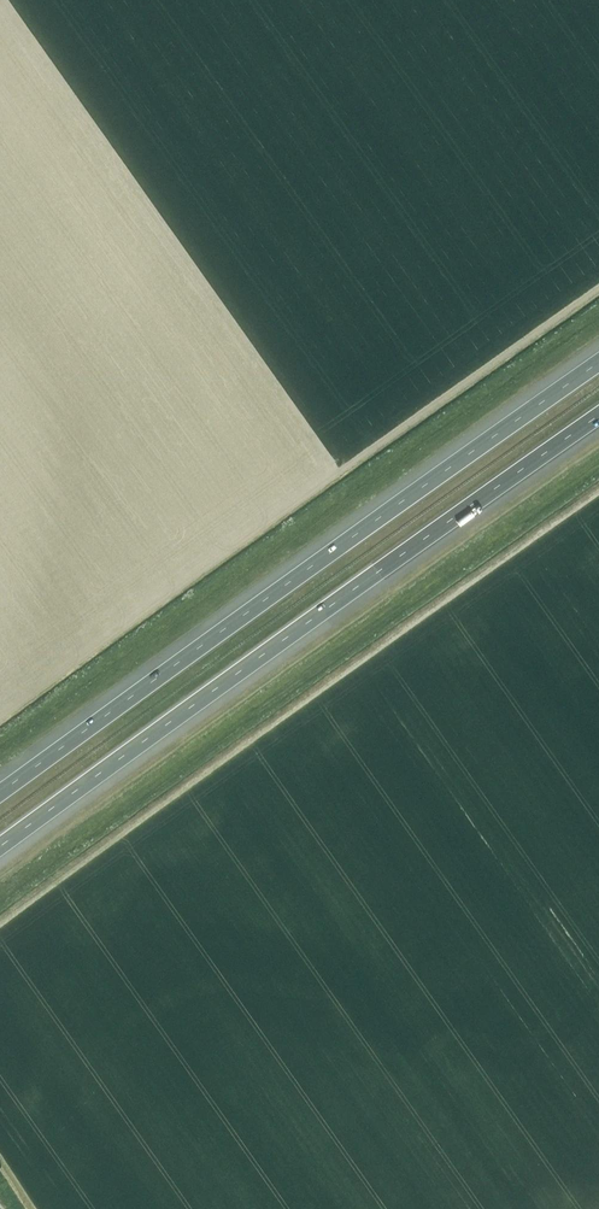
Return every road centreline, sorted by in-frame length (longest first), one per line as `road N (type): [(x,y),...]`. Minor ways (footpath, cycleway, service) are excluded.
road 1 (motorway): [(598,362),(0,794)]
road 2 (motorway): [(0,846),(598,415)]

